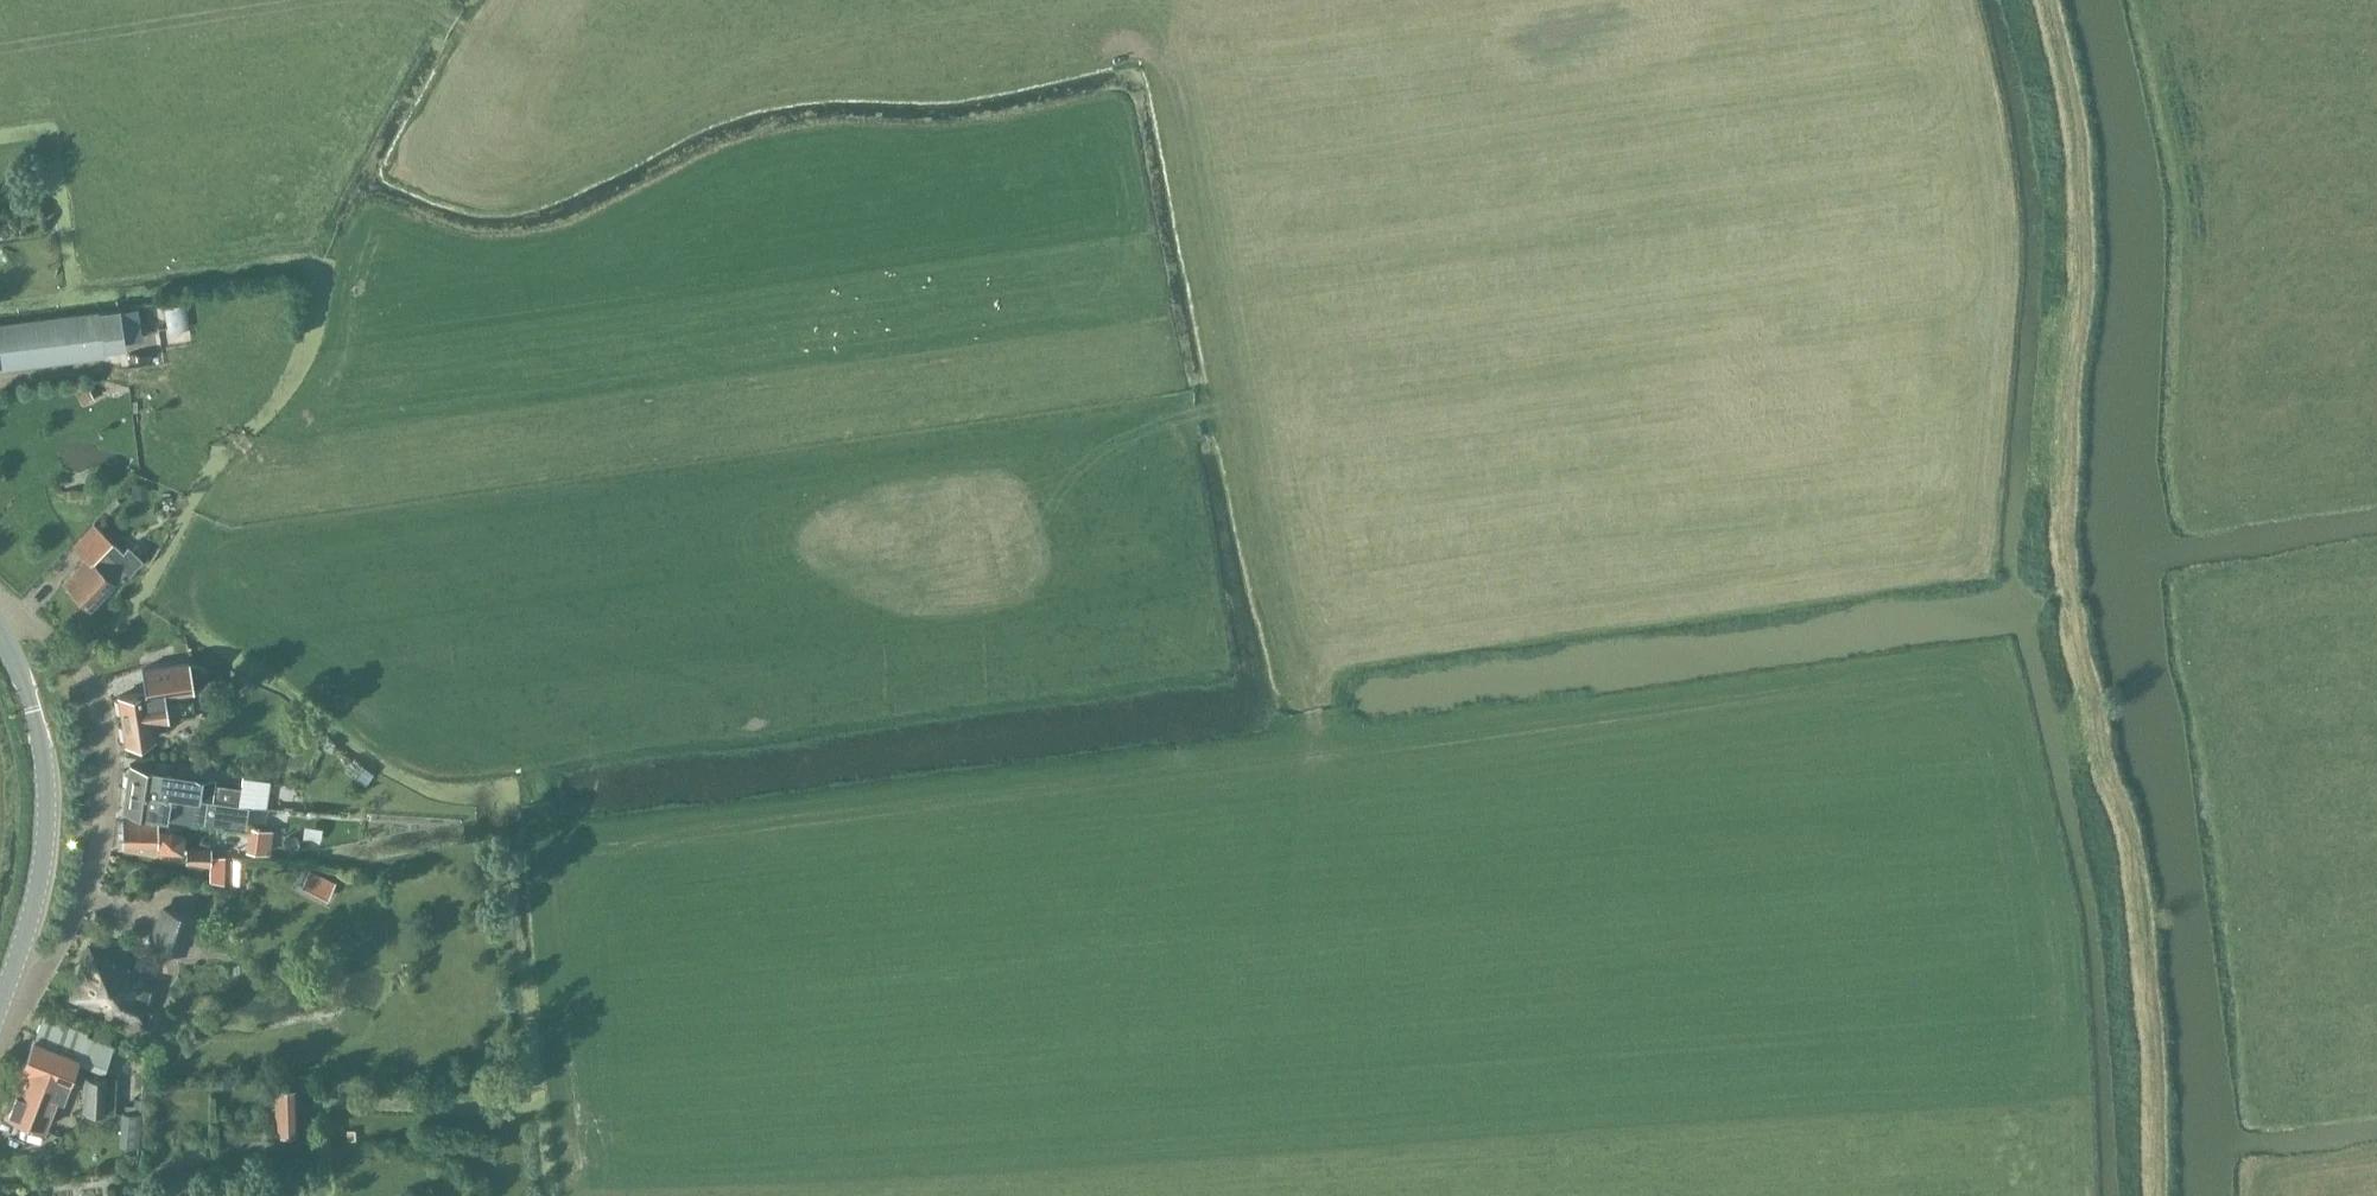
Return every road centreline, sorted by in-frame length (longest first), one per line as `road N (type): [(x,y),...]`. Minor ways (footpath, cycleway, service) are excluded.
road 1 (unclassified): [(3,997),(53,961),(87,894),(107,820),(111,743),(82,668),(46,633),(0,617)]
road 2 (tertiary): [(3,997),(40,886),(47,787),(34,711),(0,632)]

